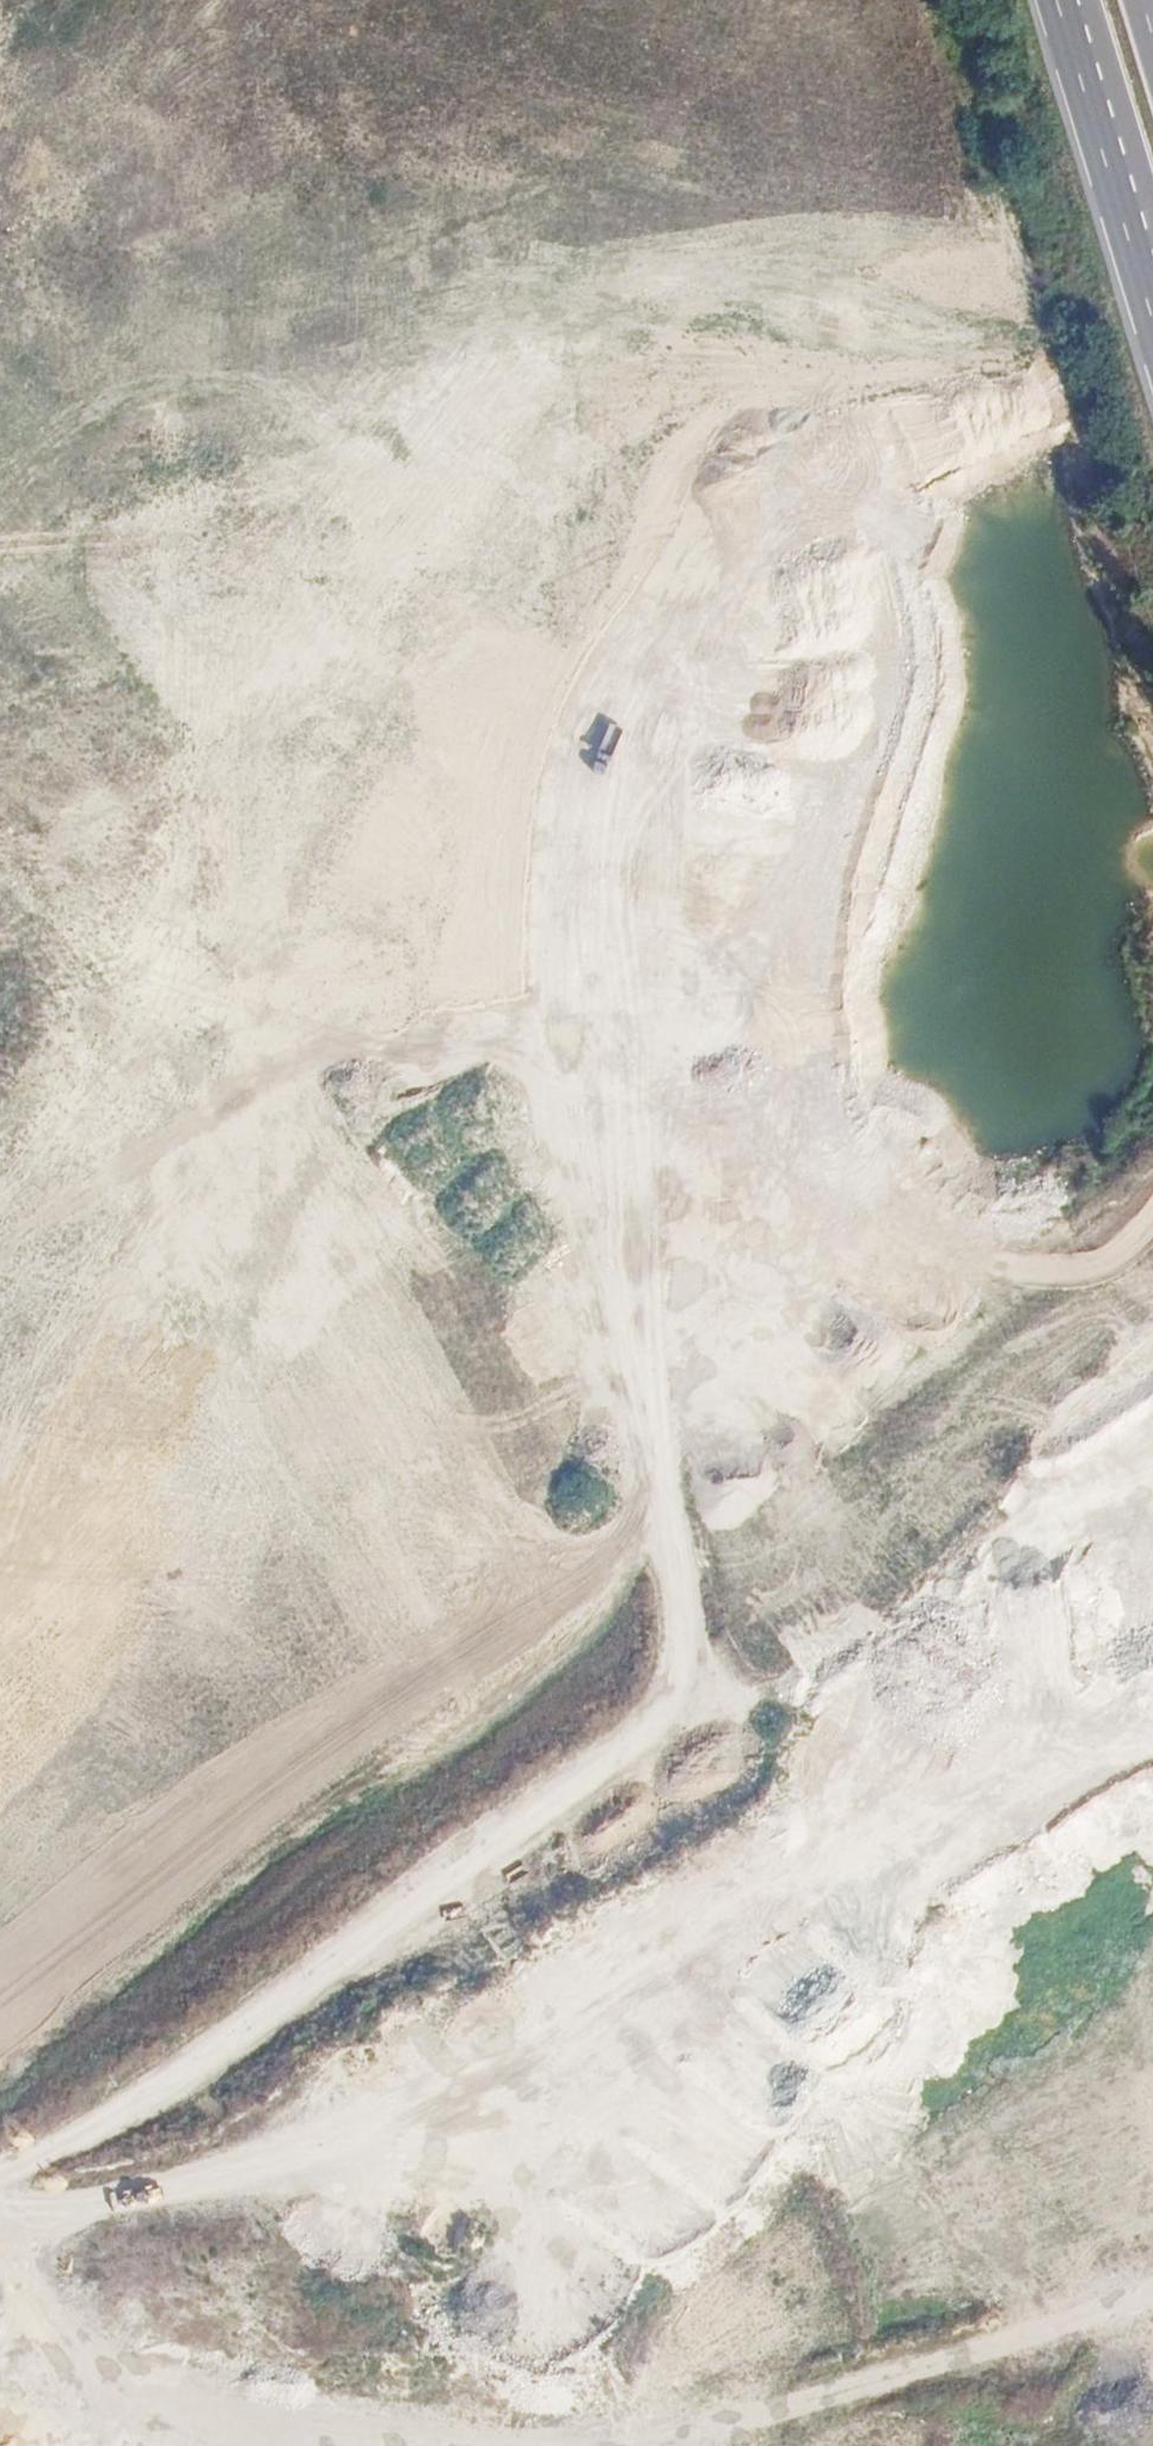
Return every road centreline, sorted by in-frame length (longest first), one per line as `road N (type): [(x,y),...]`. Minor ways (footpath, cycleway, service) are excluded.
road 1 (primary): [(1058,0),(1152,317)]
road 2 (primary): [(1090,0),(1152,200)]

